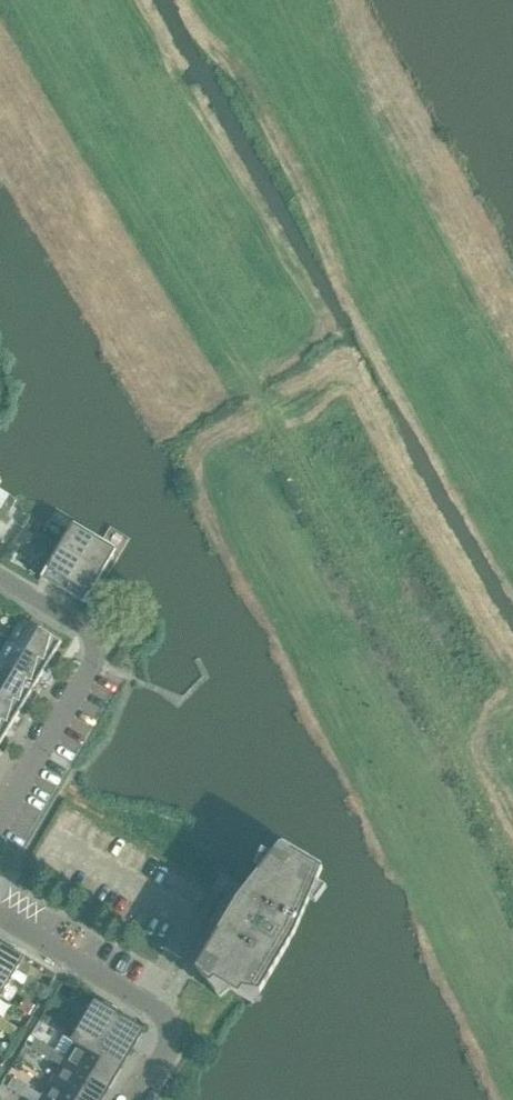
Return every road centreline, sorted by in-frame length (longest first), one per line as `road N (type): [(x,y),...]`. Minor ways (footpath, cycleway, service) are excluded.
road 1 (residential): [(0,817),(99,648),(94,632),(0,576)]
road 2 (residential): [(135,1099),(166,1048),(162,1014),(0,917)]

